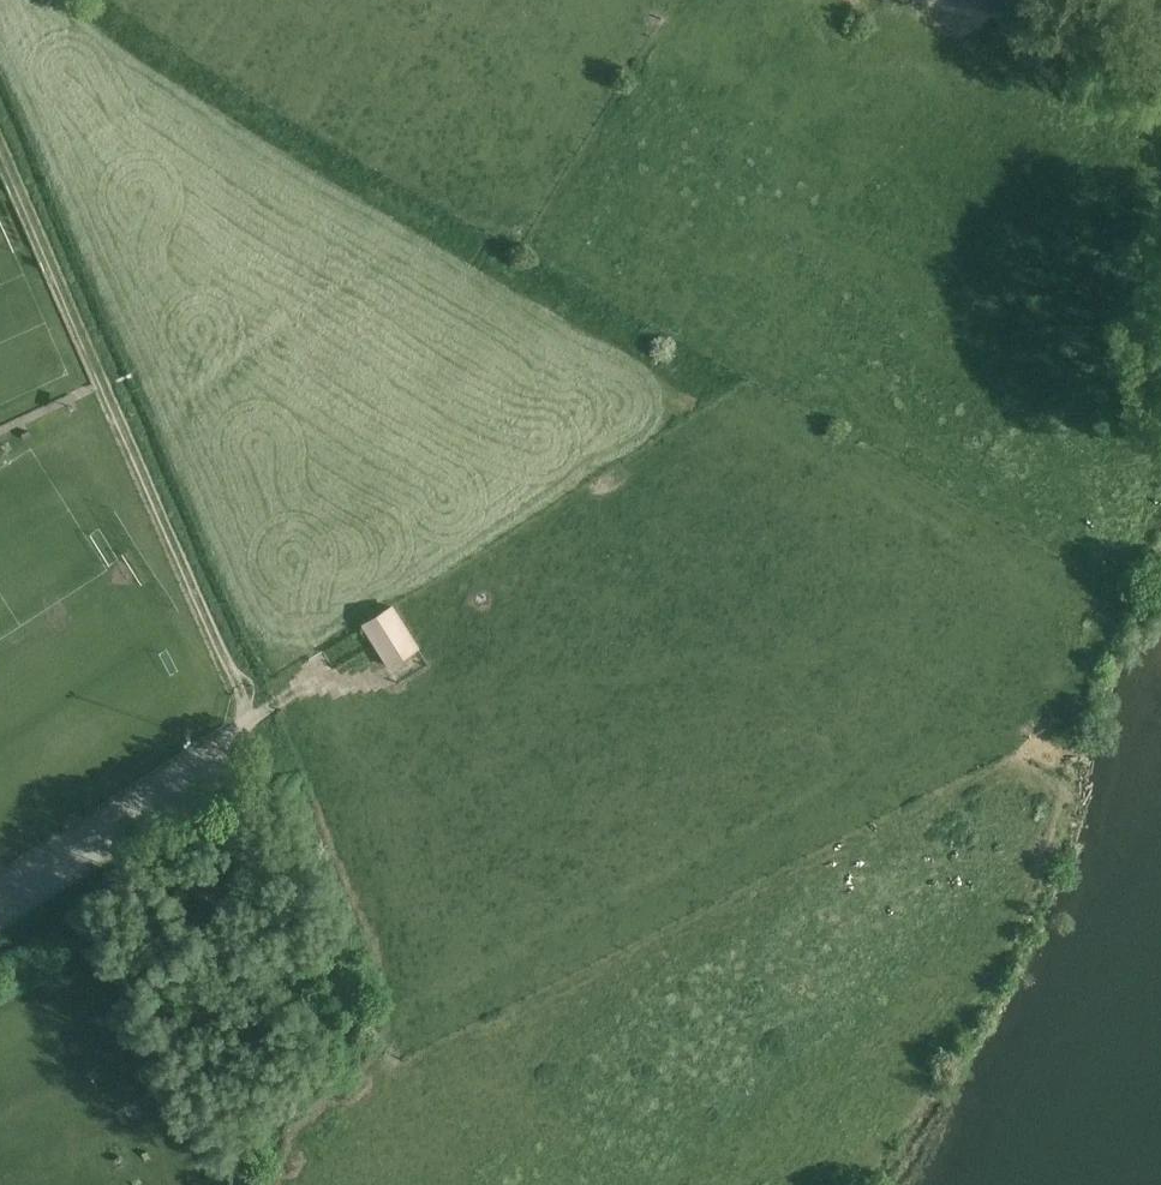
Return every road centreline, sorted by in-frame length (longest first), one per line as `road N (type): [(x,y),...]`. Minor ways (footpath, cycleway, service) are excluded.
road 1 (track): [(243,726),(240,693),(0,142)]
road 2 (unclassified): [(0,883),(243,726)]

